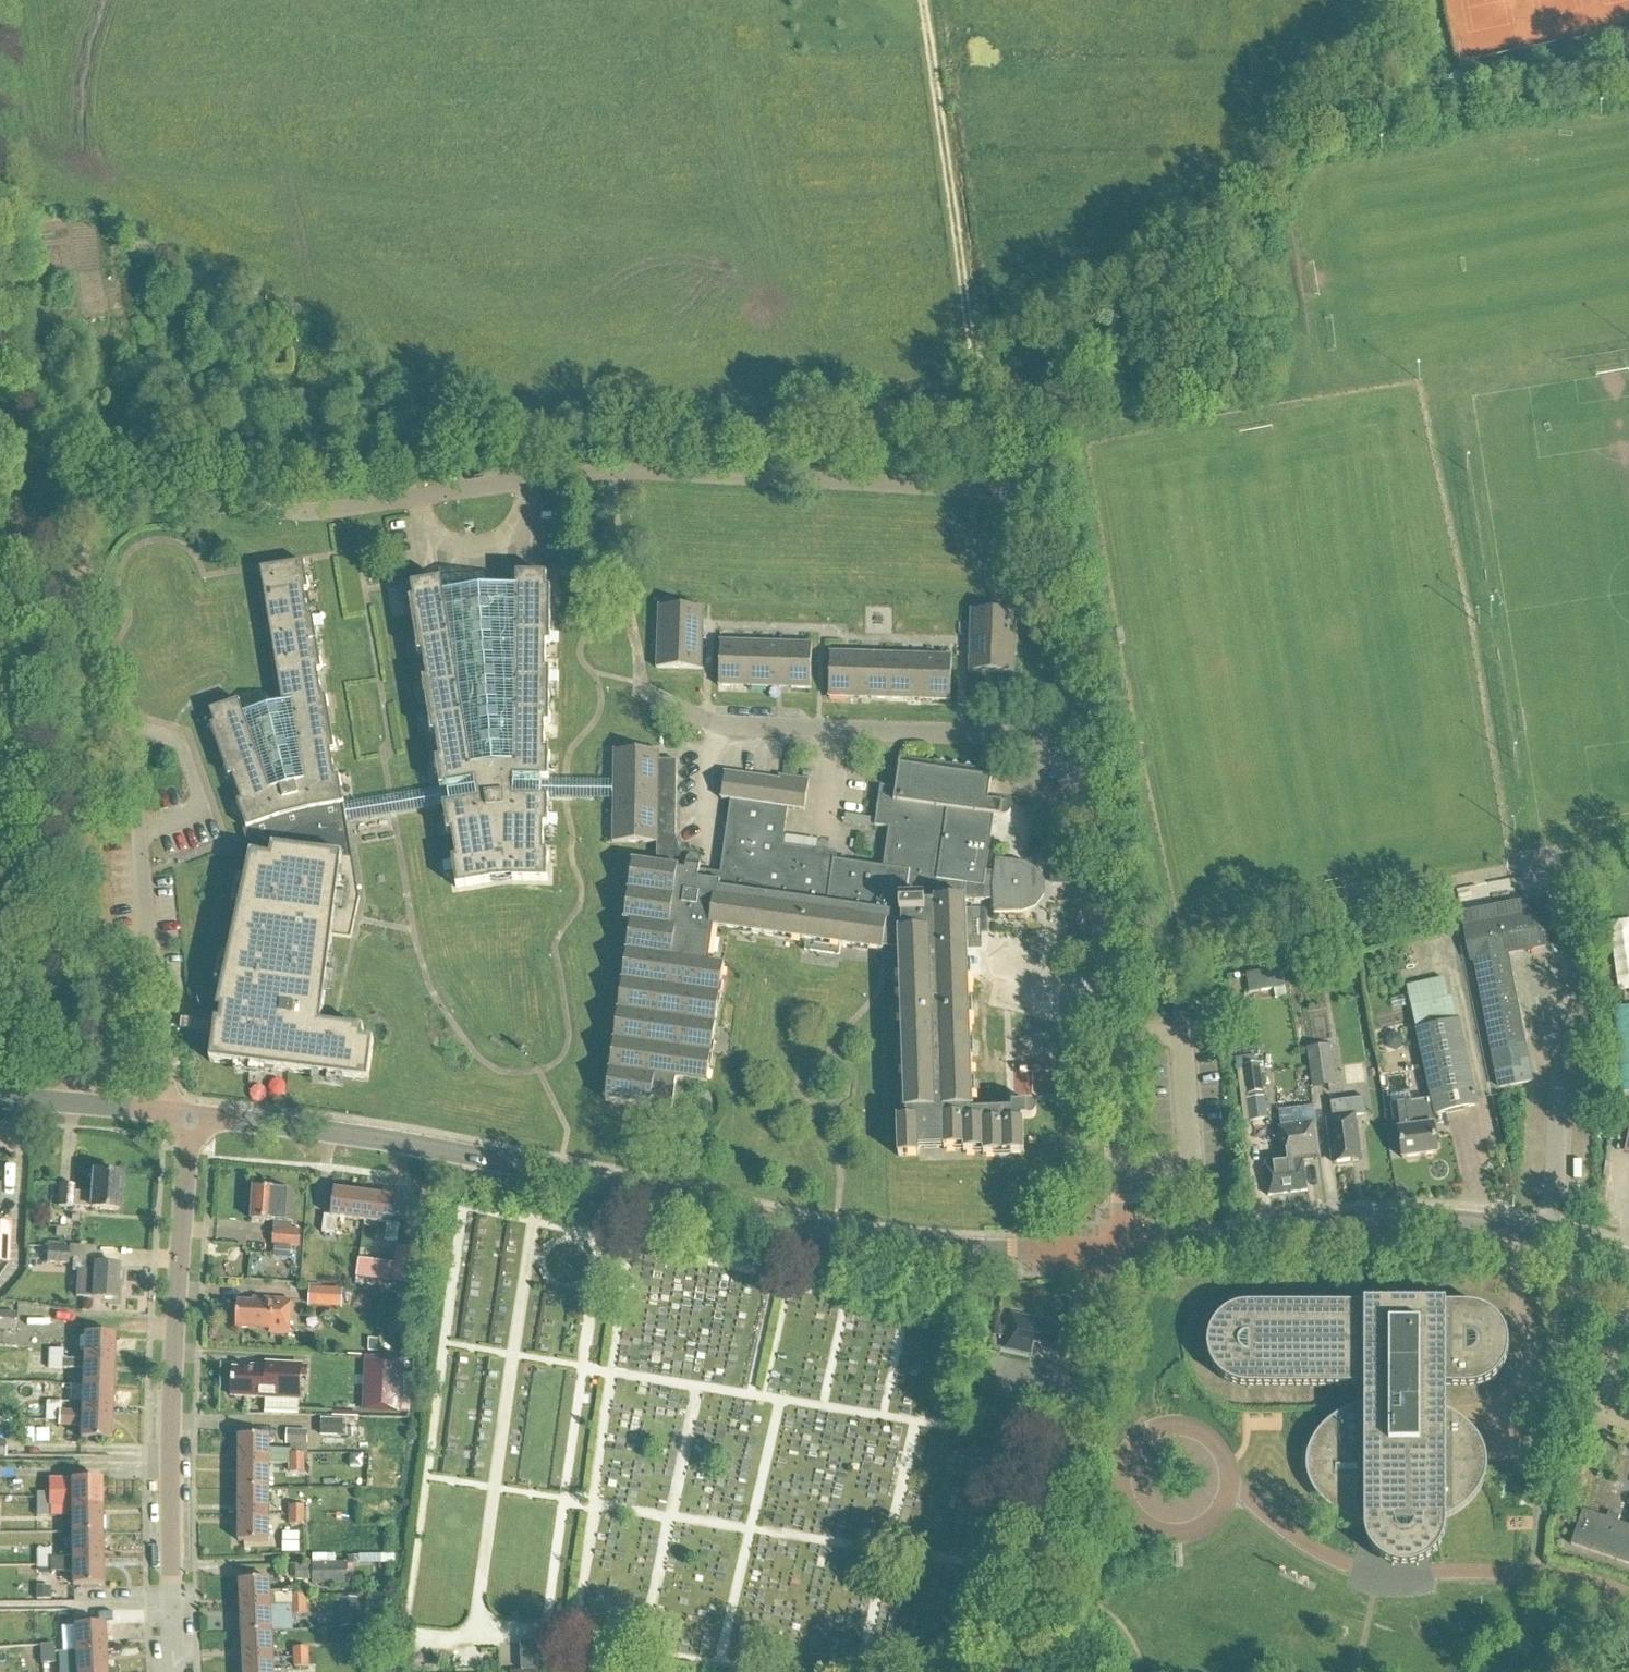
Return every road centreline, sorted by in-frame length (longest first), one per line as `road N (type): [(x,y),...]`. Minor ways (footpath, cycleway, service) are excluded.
road 1 (unclassified): [(1031,493),(621,473),(305,514),(138,500),(98,517)]
road 2 (residential): [(1094,1252),(877,1243),(547,1173),(187,1117)]
road 3 (residential): [(1125,1249),(1101,877),(1031,493)]
road 4 (unclassified): [(1031,493),(1020,398),(1046,349),(1261,173),(1303,93),(1378,14),(1378,0)]
road 5 (residential): [(168,1115),(128,743),(88,623),(77,558),(98,517)]
road 6 (residential): [(175,1671),(172,1374),(187,1117)]
road 7 (residential): [(1628,1261),(1548,1236),(1433,1220),(1329,1223),(1218,1243),(1125,1249)]
road 8 (residential): [(1628,1604),(1536,1577),(1379,1576),(1314,1551),(1231,1486)]
road 9 (track): [(1020,398),(979,362),(968,323),(923,0)]
road 10 (residential): [(1017,1671),(1066,1451)]
road 11 (residential): [(1066,1451),(1094,1252)]
road 12 (residential): [(1124,1463),(1128,1506),(1168,1534),(1215,1519),(1231,1486)]
road 13 (residential): [(1231,1486),(1222,1449),(1185,1425),(1143,1436),(1124,1463)]

